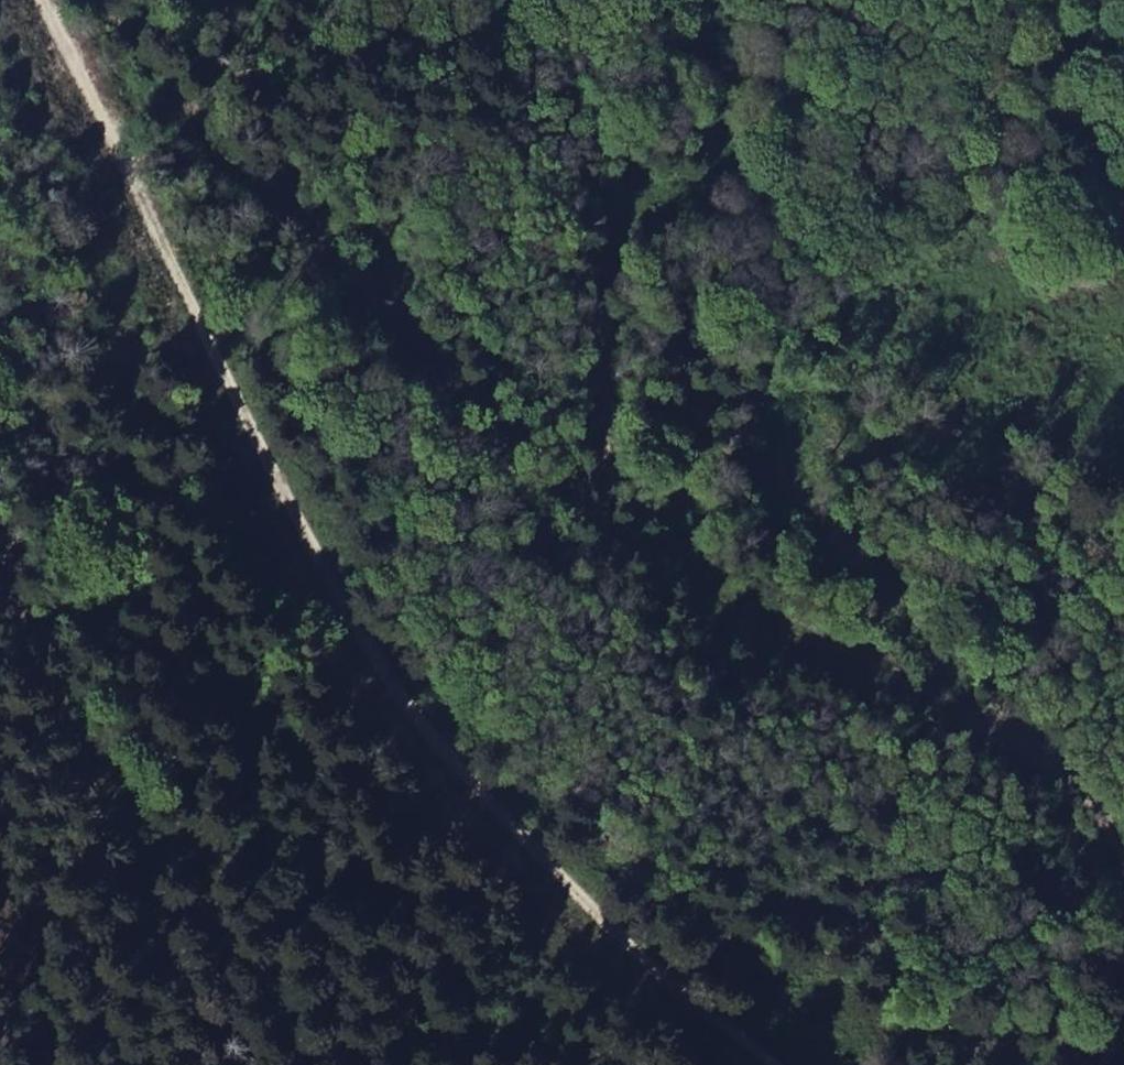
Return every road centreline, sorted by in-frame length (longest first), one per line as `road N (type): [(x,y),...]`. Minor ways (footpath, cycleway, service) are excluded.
road 1 (track): [(62,0),(193,244),(326,560),(483,787),(790,1064)]
road 2 (track): [(0,523),(18,616),(80,697),(106,768),(178,839),(243,1064)]

